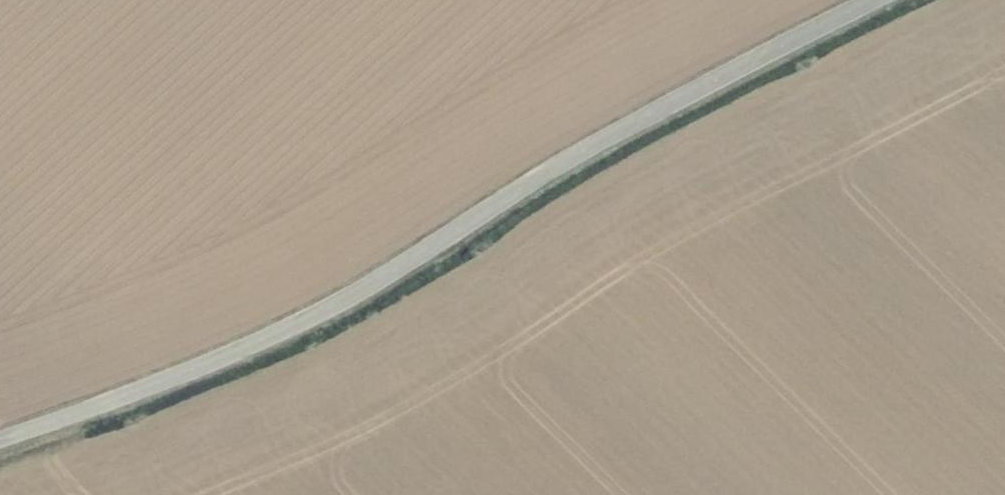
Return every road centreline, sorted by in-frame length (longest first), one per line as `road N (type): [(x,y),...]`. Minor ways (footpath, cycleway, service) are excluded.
road 1 (unclassified): [(0,440),(280,334),(585,150),(872,0)]

